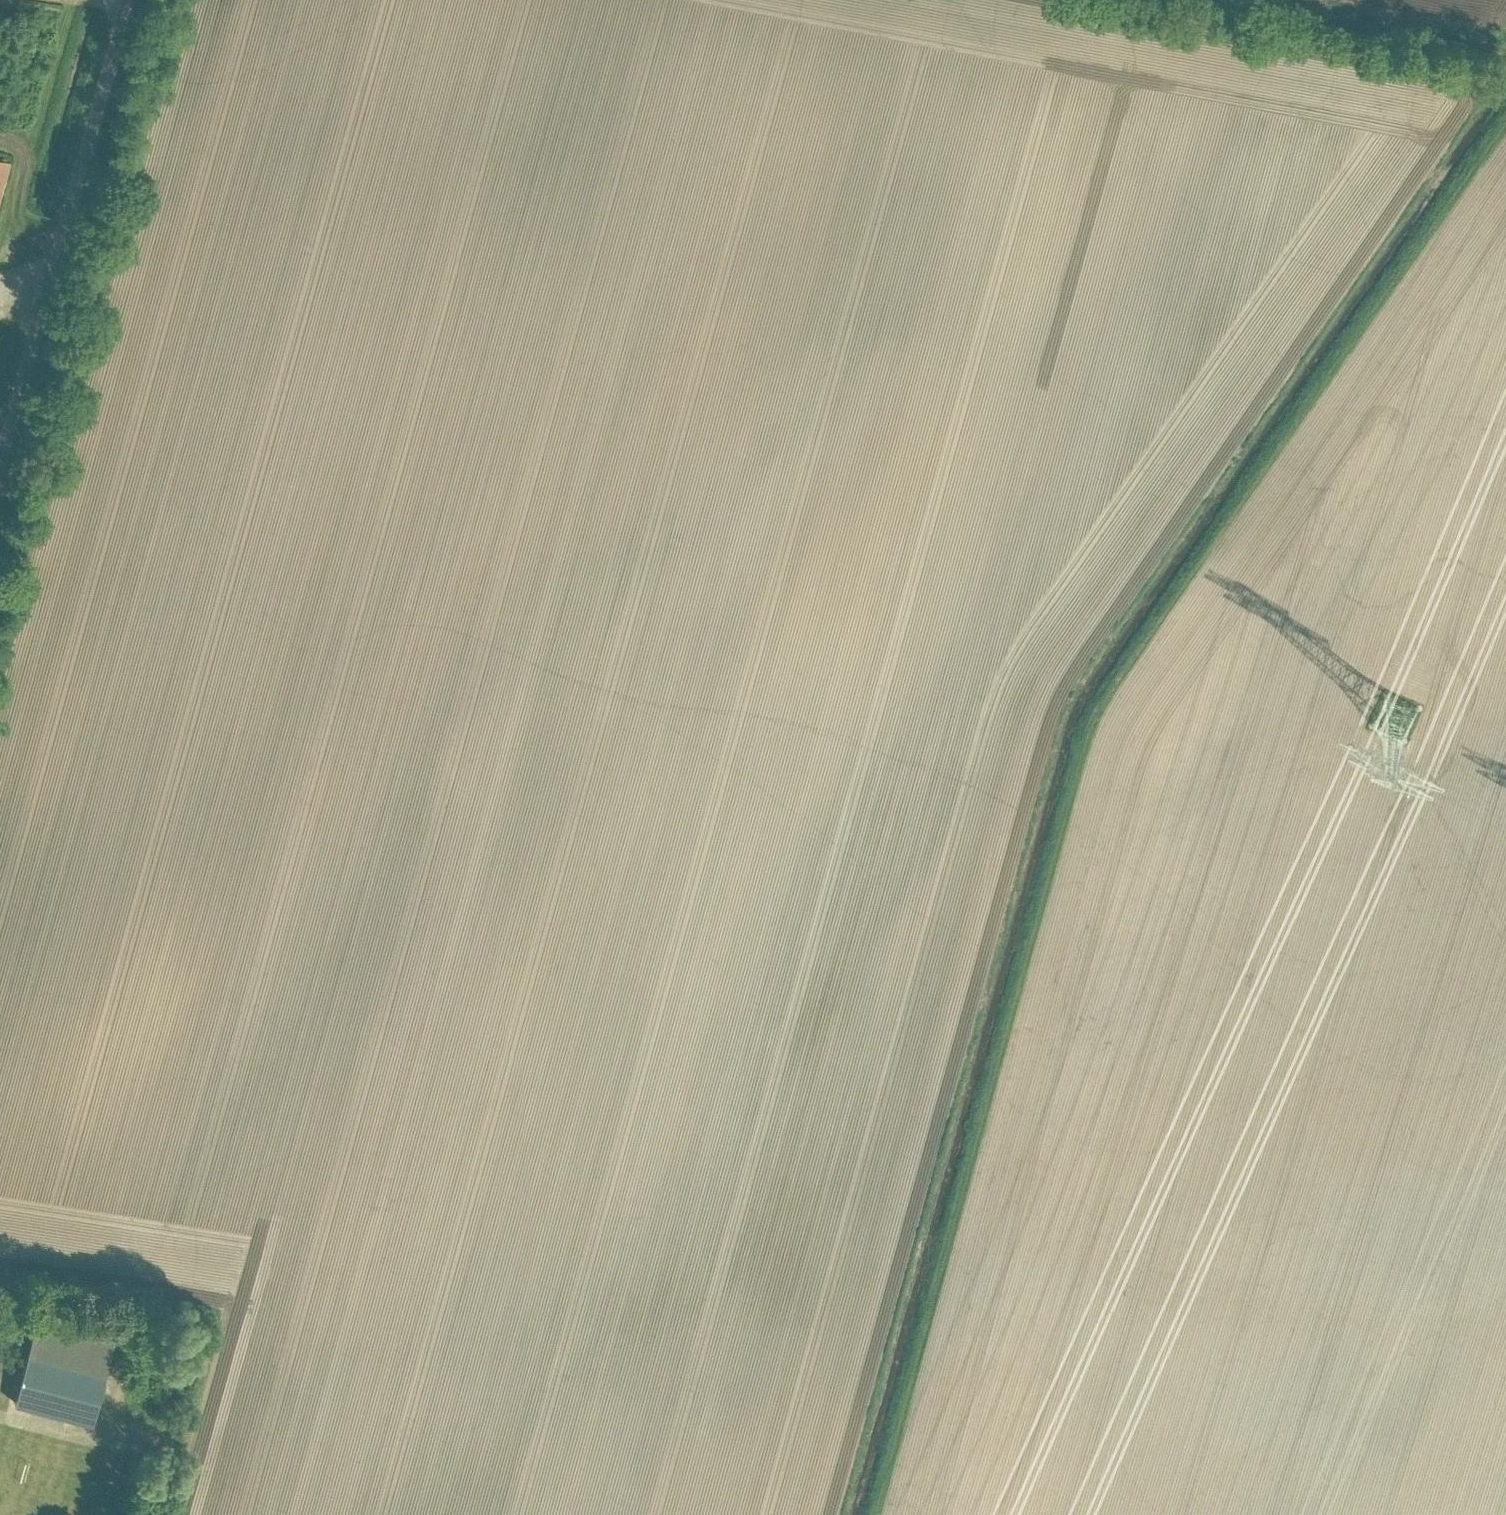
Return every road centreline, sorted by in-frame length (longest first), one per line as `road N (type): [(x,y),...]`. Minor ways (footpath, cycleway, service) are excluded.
road 1 (unclassified): [(128,0),(0,463)]
road 2 (track): [(1505,51),(1248,0)]

